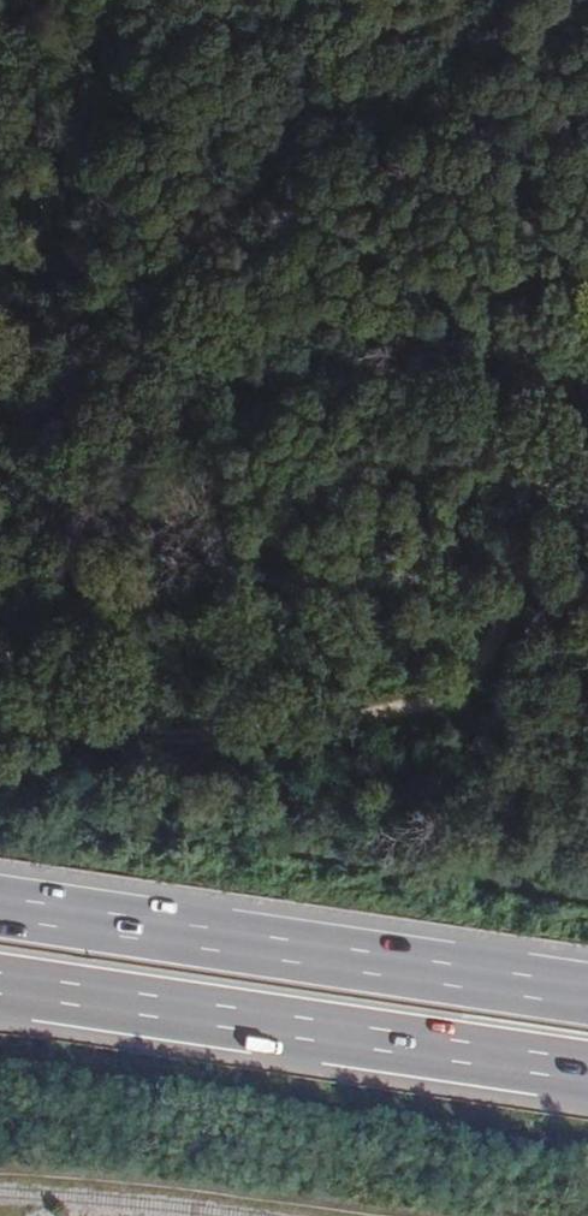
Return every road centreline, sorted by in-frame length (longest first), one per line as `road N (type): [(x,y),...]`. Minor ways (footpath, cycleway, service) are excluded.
road 1 (trunk): [(0,986),(587,1074)]
road 2 (trunk): [(587,985),(0,898)]
road 3 (track): [(518,602),(472,672),(433,704),(207,736),(49,731),(0,720)]
road 4 (track): [(587,421),(549,484),(518,602)]
road 5 (track): [(581,427),(587,303)]

